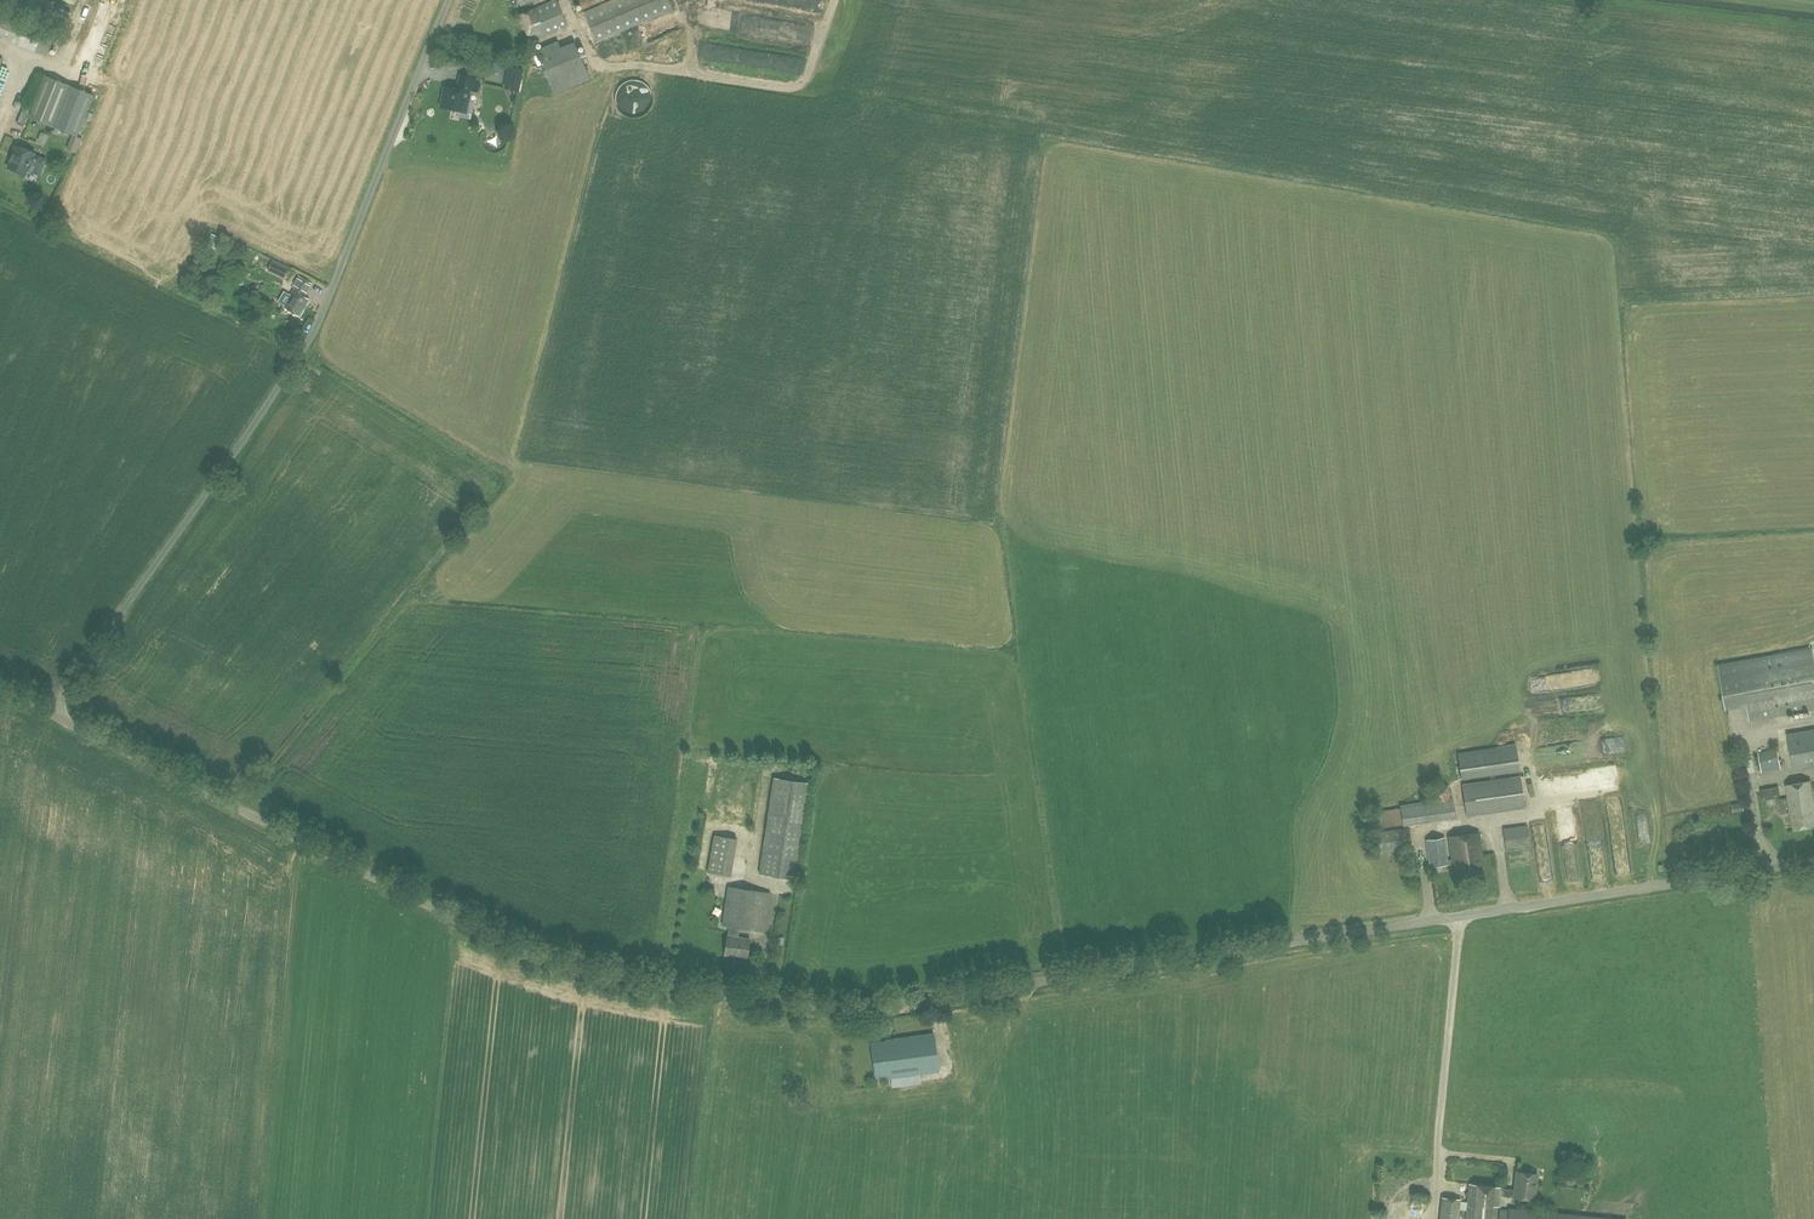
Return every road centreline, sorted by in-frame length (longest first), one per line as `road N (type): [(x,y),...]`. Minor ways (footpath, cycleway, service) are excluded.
road 1 (unclassified): [(1463,913),(856,1004),(792,1002),(573,964),(0,694)]
road 2 (unclassified): [(1463,913),(1813,859)]

